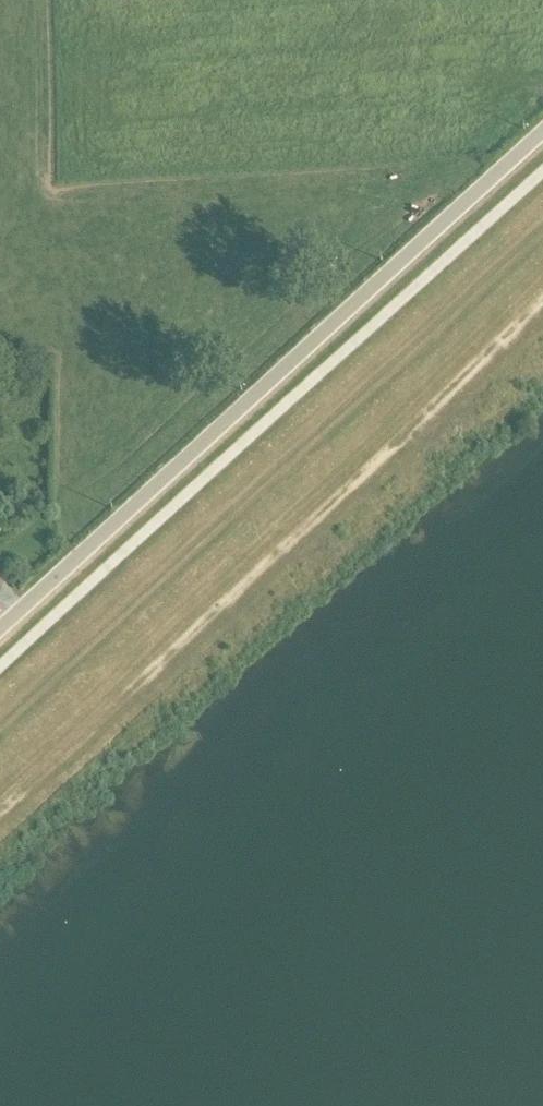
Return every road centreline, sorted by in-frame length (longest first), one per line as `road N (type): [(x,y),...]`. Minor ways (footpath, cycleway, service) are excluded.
road 1 (track): [(0,814),(542,304)]
road 2 (unclassified): [(0,642),(542,144)]
road 3 (track): [(542,235),(0,729)]

